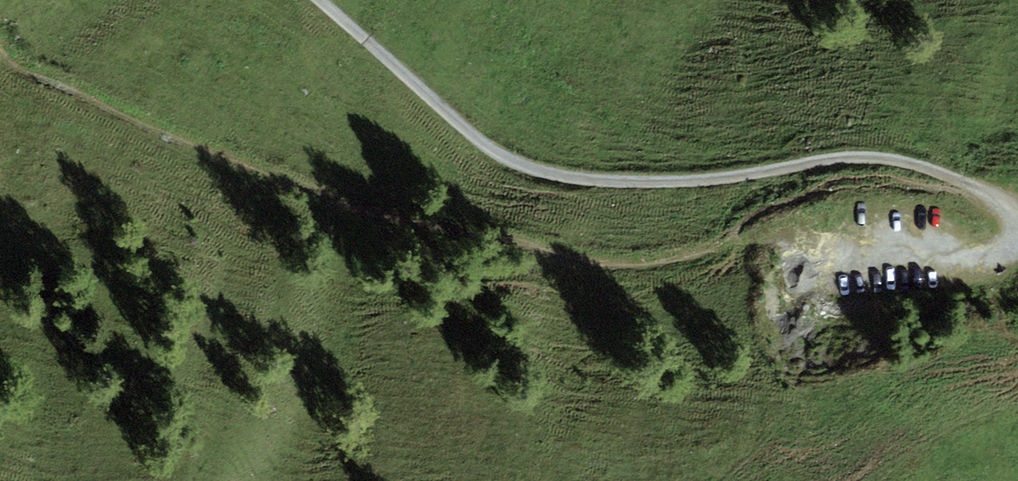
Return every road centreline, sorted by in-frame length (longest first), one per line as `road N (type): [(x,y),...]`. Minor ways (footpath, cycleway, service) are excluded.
road 1 (track): [(1017,225),(997,244),(921,264),(794,237),(662,261),(590,259),(332,195),(78,81),(15,45),(0,20)]
road 2 (track): [(321,0),(495,156),(571,177),(704,180),(860,154),(942,172),(1017,214)]

